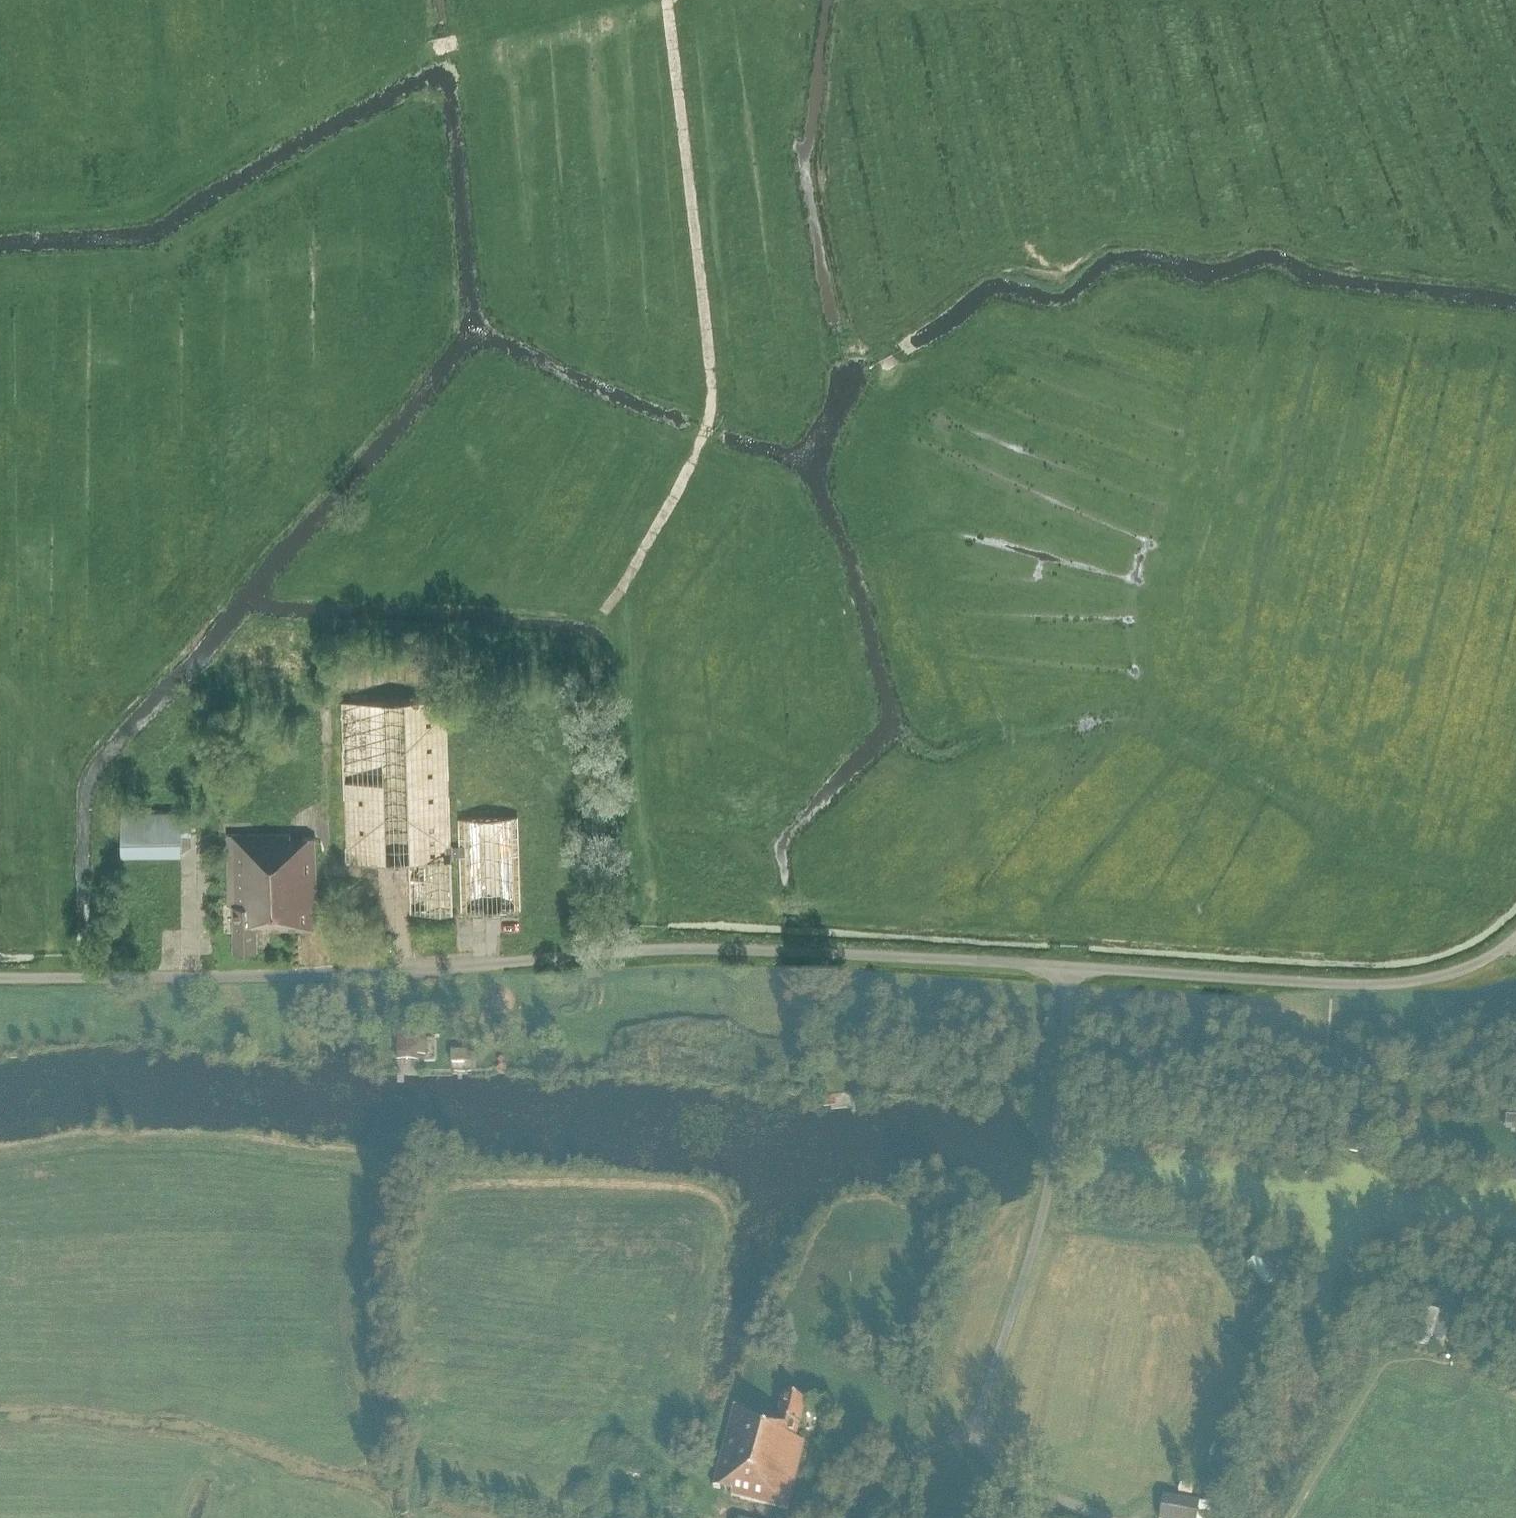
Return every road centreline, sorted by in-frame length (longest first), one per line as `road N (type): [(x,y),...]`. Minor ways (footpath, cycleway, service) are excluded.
road 1 (unclassified): [(0,981),(404,978),(583,958),(813,959),(1334,991),(1437,984),(1515,945)]

